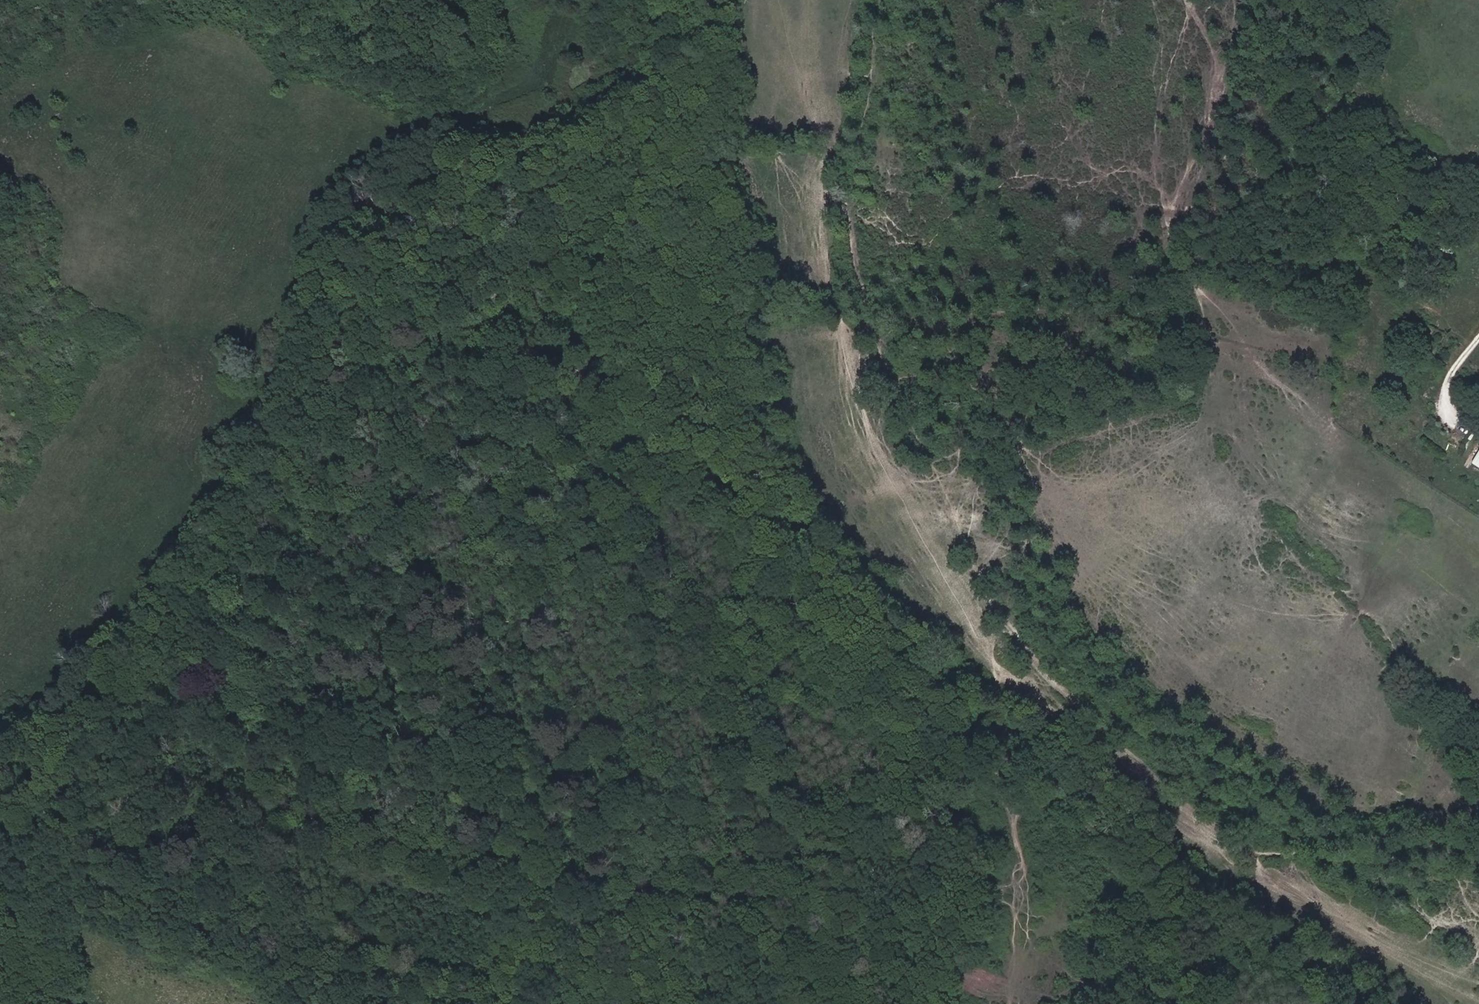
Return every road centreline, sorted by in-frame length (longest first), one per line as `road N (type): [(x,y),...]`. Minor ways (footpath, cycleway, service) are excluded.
road 1 (track): [(305,0),(331,7),(405,58),(456,123),(465,206),(436,304),(435,347),(483,538),(479,567),(455,607),(475,723),(506,766),(496,1003)]

